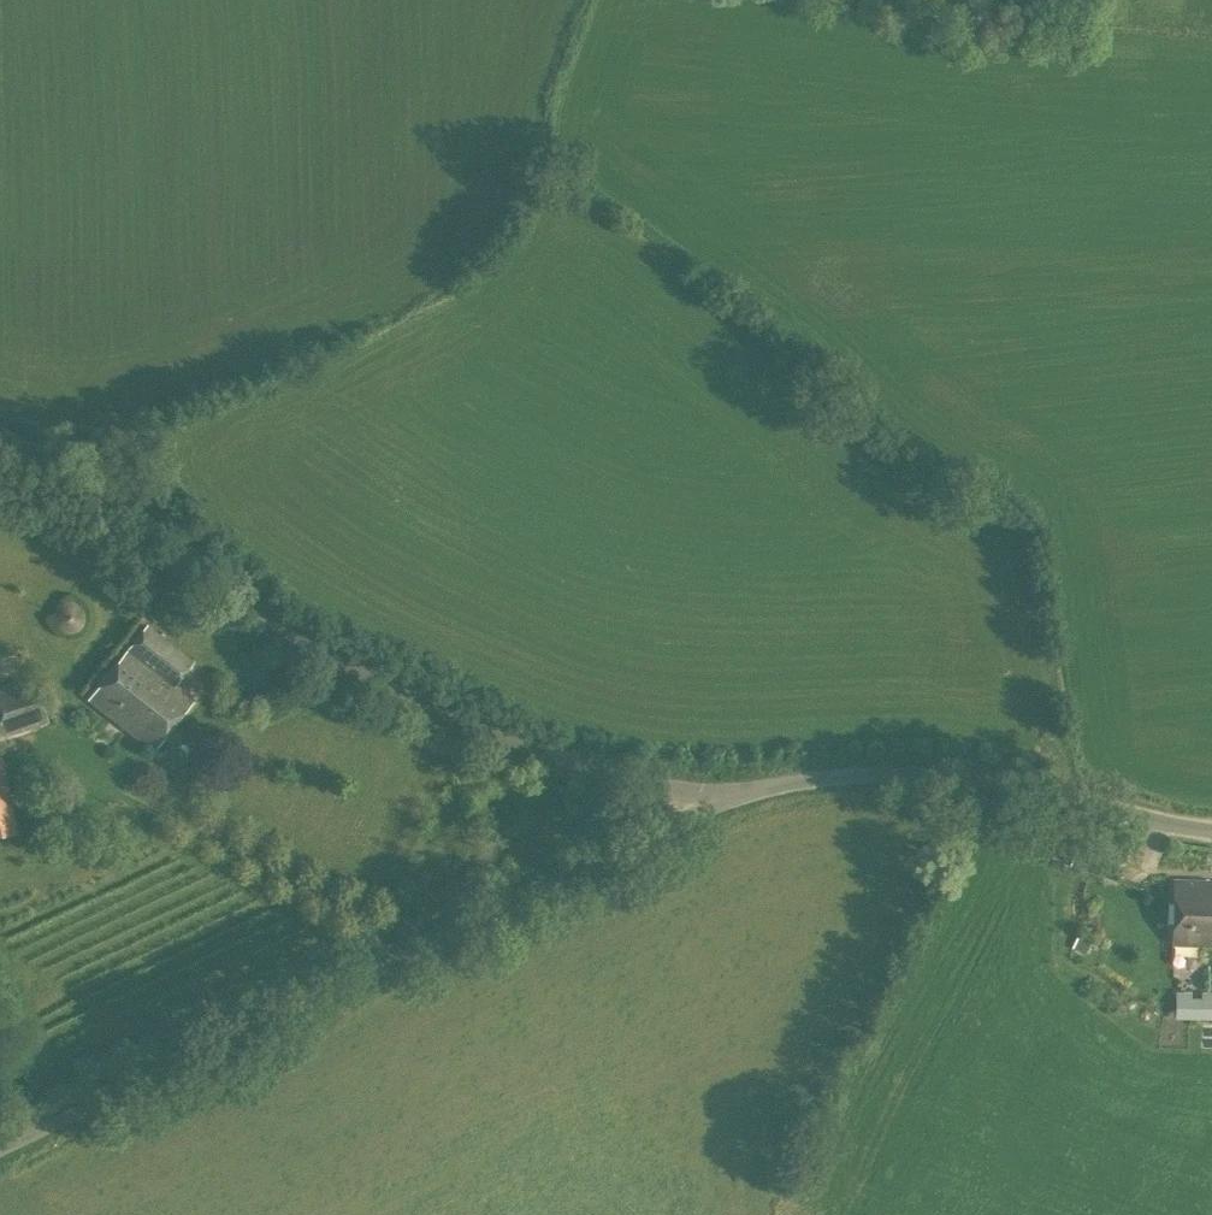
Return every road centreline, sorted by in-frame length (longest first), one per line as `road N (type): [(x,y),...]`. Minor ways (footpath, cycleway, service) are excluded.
road 1 (tertiary): [(740,788),(633,778),(540,748),(307,646),(233,575),(122,492),(61,458),(0,438)]
road 2 (unclassified): [(740,788),(636,847),(0,1157)]
road 3 (tertiary): [(740,788),(889,771),(978,776),(1211,829)]
road 4 (track): [(371,926),(90,761)]

